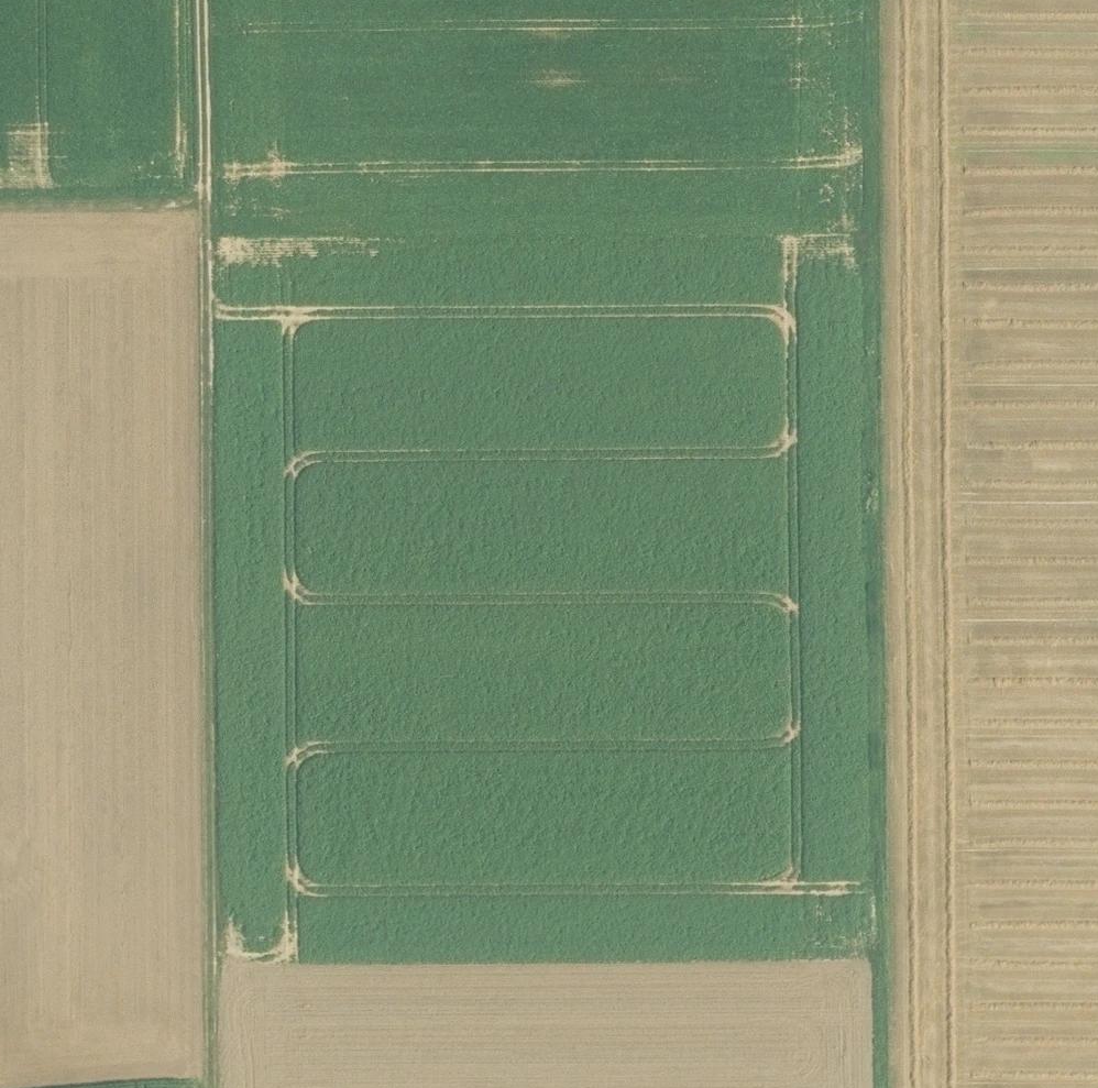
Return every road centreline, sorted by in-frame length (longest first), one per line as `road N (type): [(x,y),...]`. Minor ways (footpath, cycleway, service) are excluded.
road 1 (track): [(200,0),(210,1087)]
road 2 (track): [(874,1087),(865,0)]
road 3 (track): [(204,207),(0,208)]

